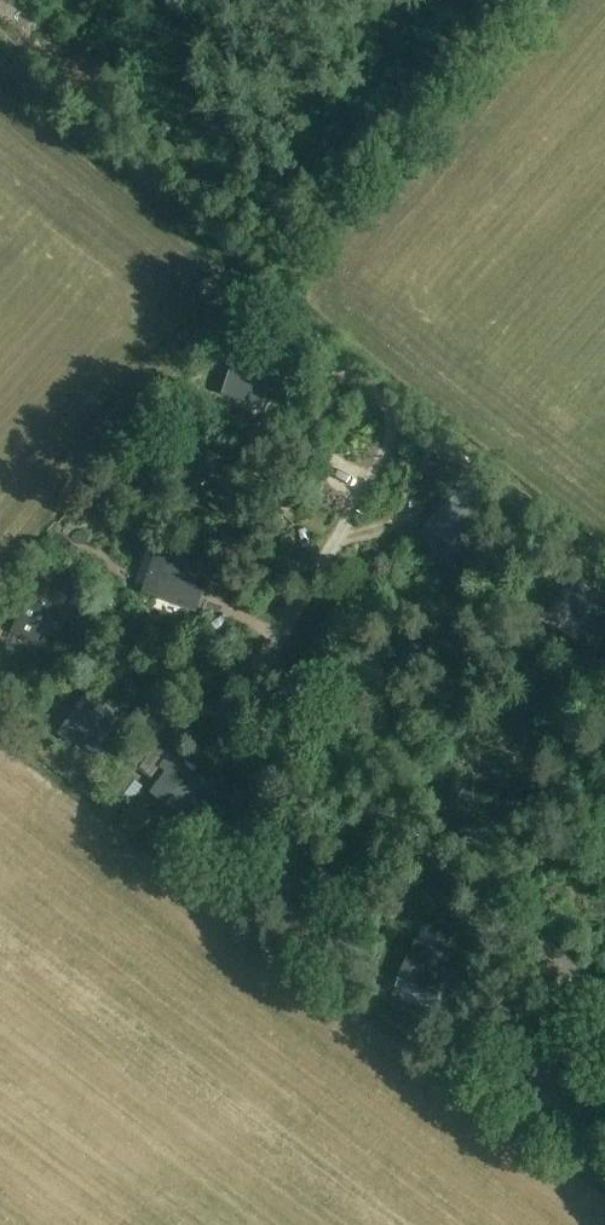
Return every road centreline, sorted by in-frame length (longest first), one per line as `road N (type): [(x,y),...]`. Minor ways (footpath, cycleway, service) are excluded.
road 1 (track): [(252,287),(365,381),(390,420),(270,660),(262,697)]

